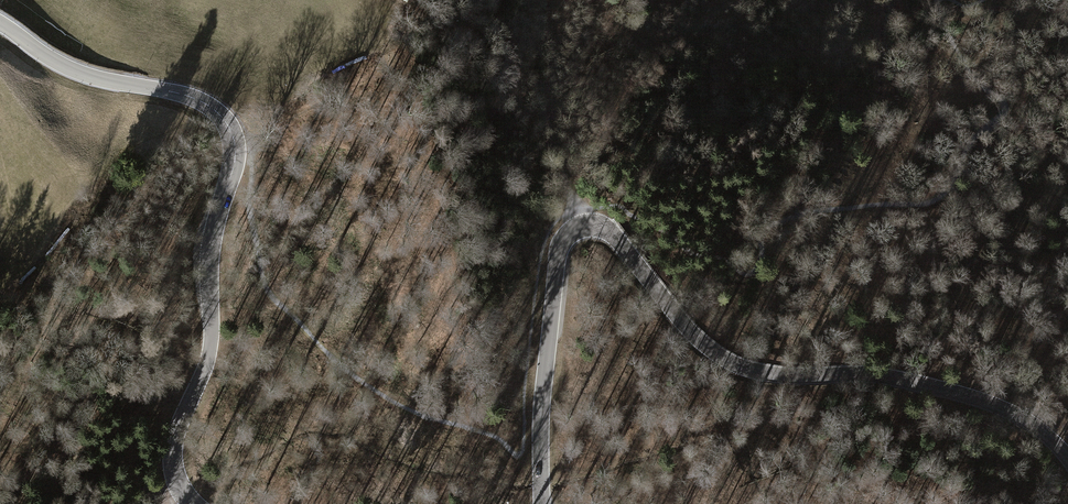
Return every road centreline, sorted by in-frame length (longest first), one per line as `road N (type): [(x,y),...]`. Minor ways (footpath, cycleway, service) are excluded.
road 1 (tertiary): [(542,503),(541,417),(558,256),(570,234),(590,226),(612,234),(686,327),(729,362),(772,375),(865,374),(944,389),(1025,420),(1067,458)]
road 2 (tertiary): [(0,23),(68,68),(197,100),(218,113),(232,137),(209,259),(211,347),(173,449),(192,503)]
road 3 (track): [(540,0),(532,84),(582,227)]
road 4 (track): [(0,493),(43,462),(197,386)]

